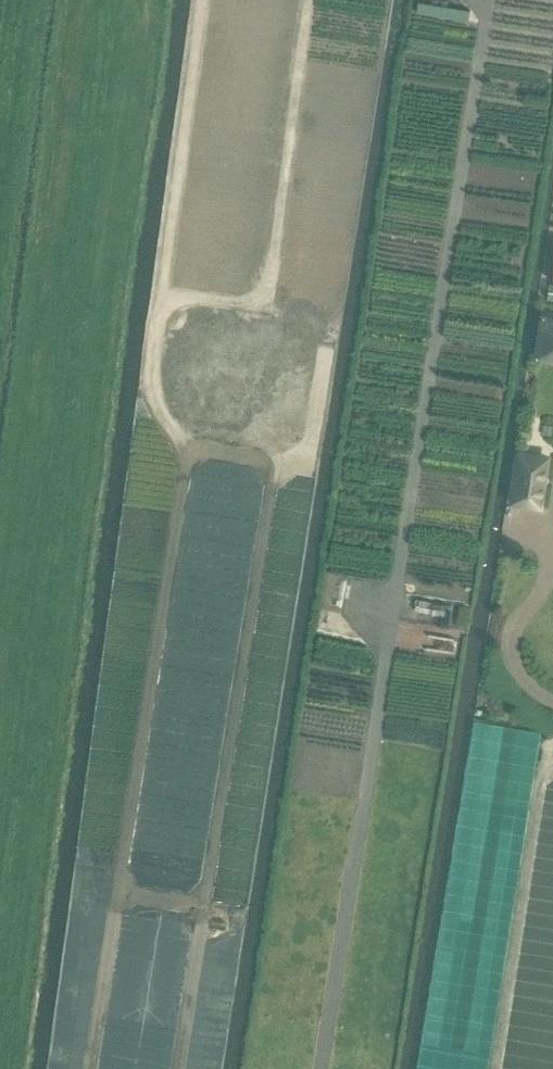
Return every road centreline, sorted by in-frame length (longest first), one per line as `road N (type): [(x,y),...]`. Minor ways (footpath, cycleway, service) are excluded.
road 1 (track): [(552,750),(494,1068)]

